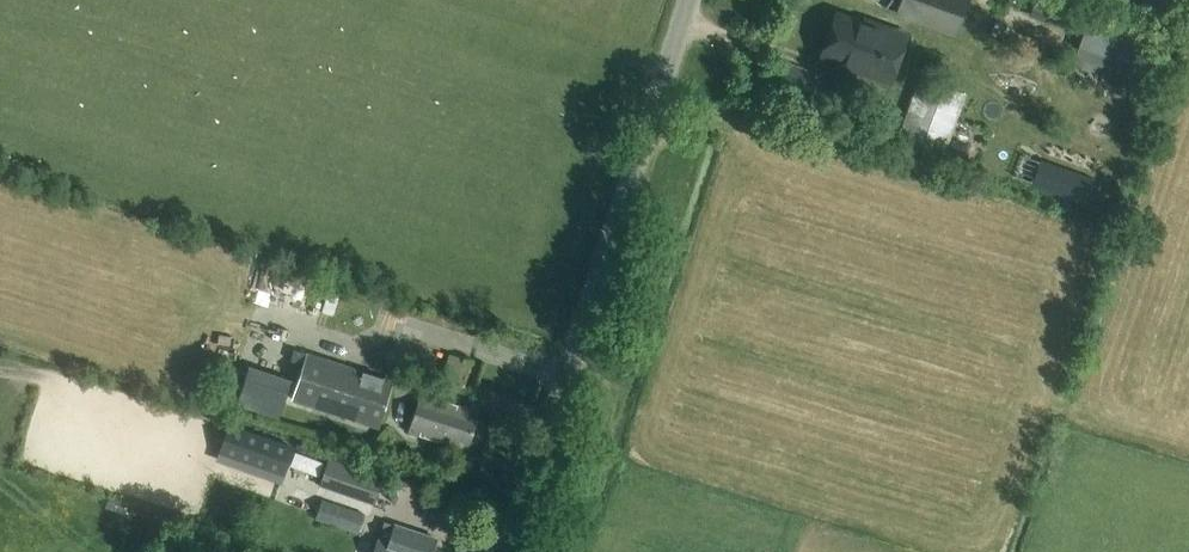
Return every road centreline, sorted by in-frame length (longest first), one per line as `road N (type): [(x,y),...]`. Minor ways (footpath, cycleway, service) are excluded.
road 1 (unclassified): [(505,551),(686,0)]

